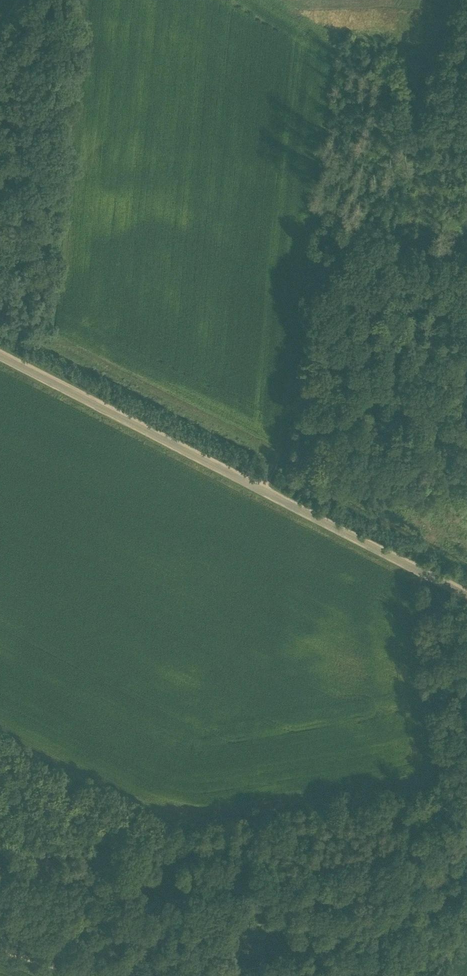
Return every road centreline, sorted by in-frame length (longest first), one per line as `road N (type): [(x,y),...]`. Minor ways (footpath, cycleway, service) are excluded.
road 1 (unclassified): [(466,595),(0,354)]
road 2 (track): [(262,489),(276,462),(290,458),(316,470),(351,463),(373,435)]

